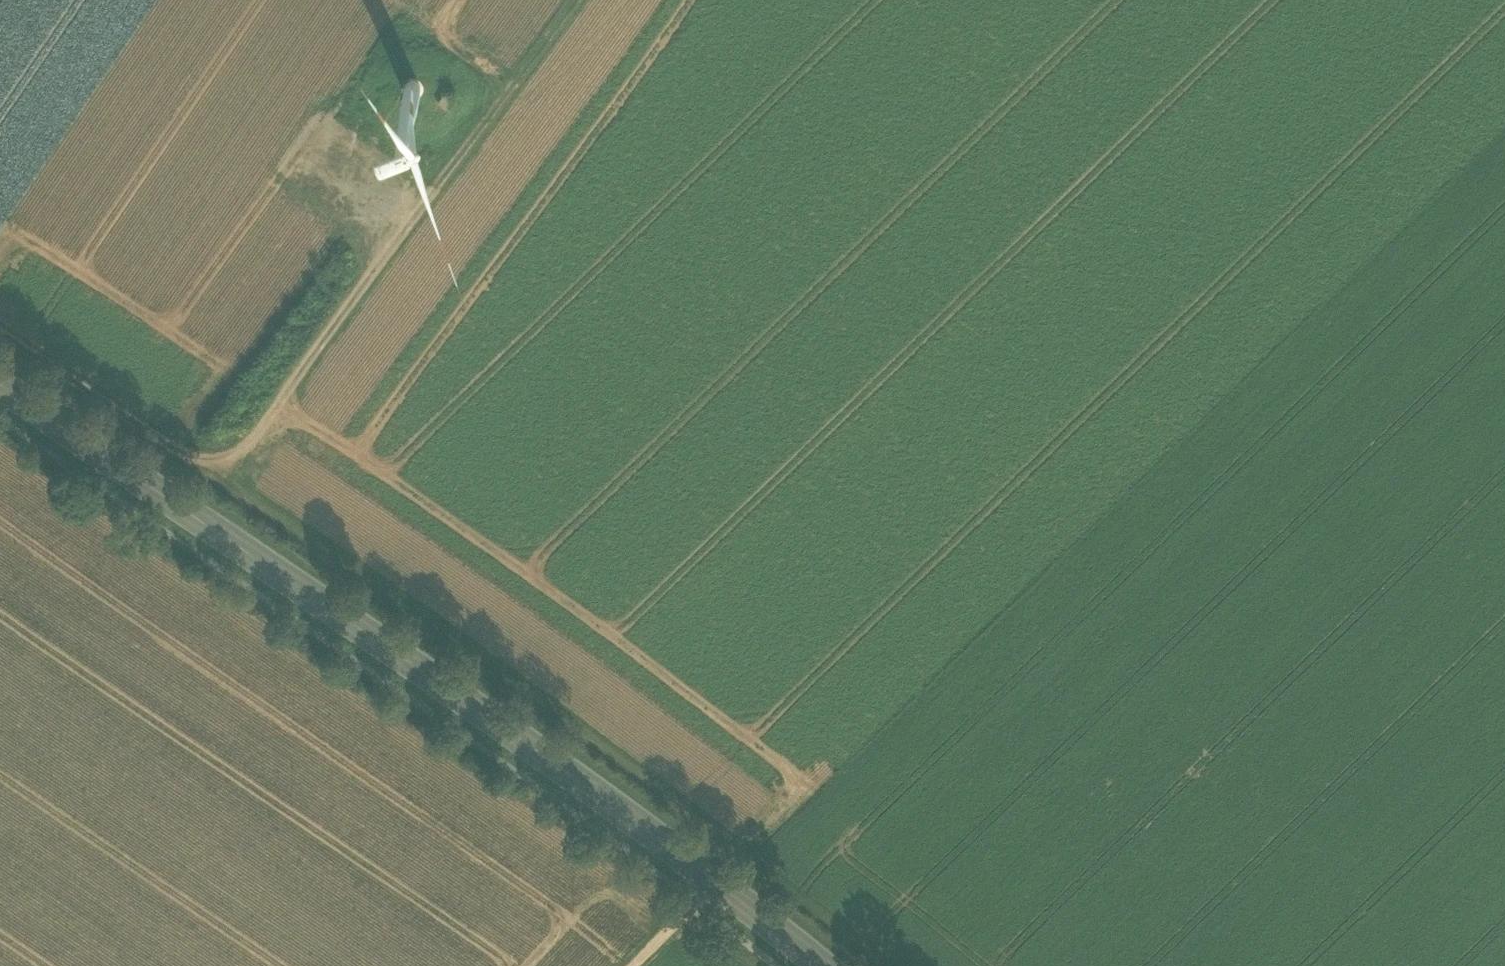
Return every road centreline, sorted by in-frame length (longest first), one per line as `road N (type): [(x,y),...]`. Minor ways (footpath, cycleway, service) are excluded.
road 1 (secondary): [(822,965),(427,674),(0,383)]
road 2 (track): [(0,331),(221,478),(572,0)]
road 3 (track): [(221,478),(560,714),(893,965)]

